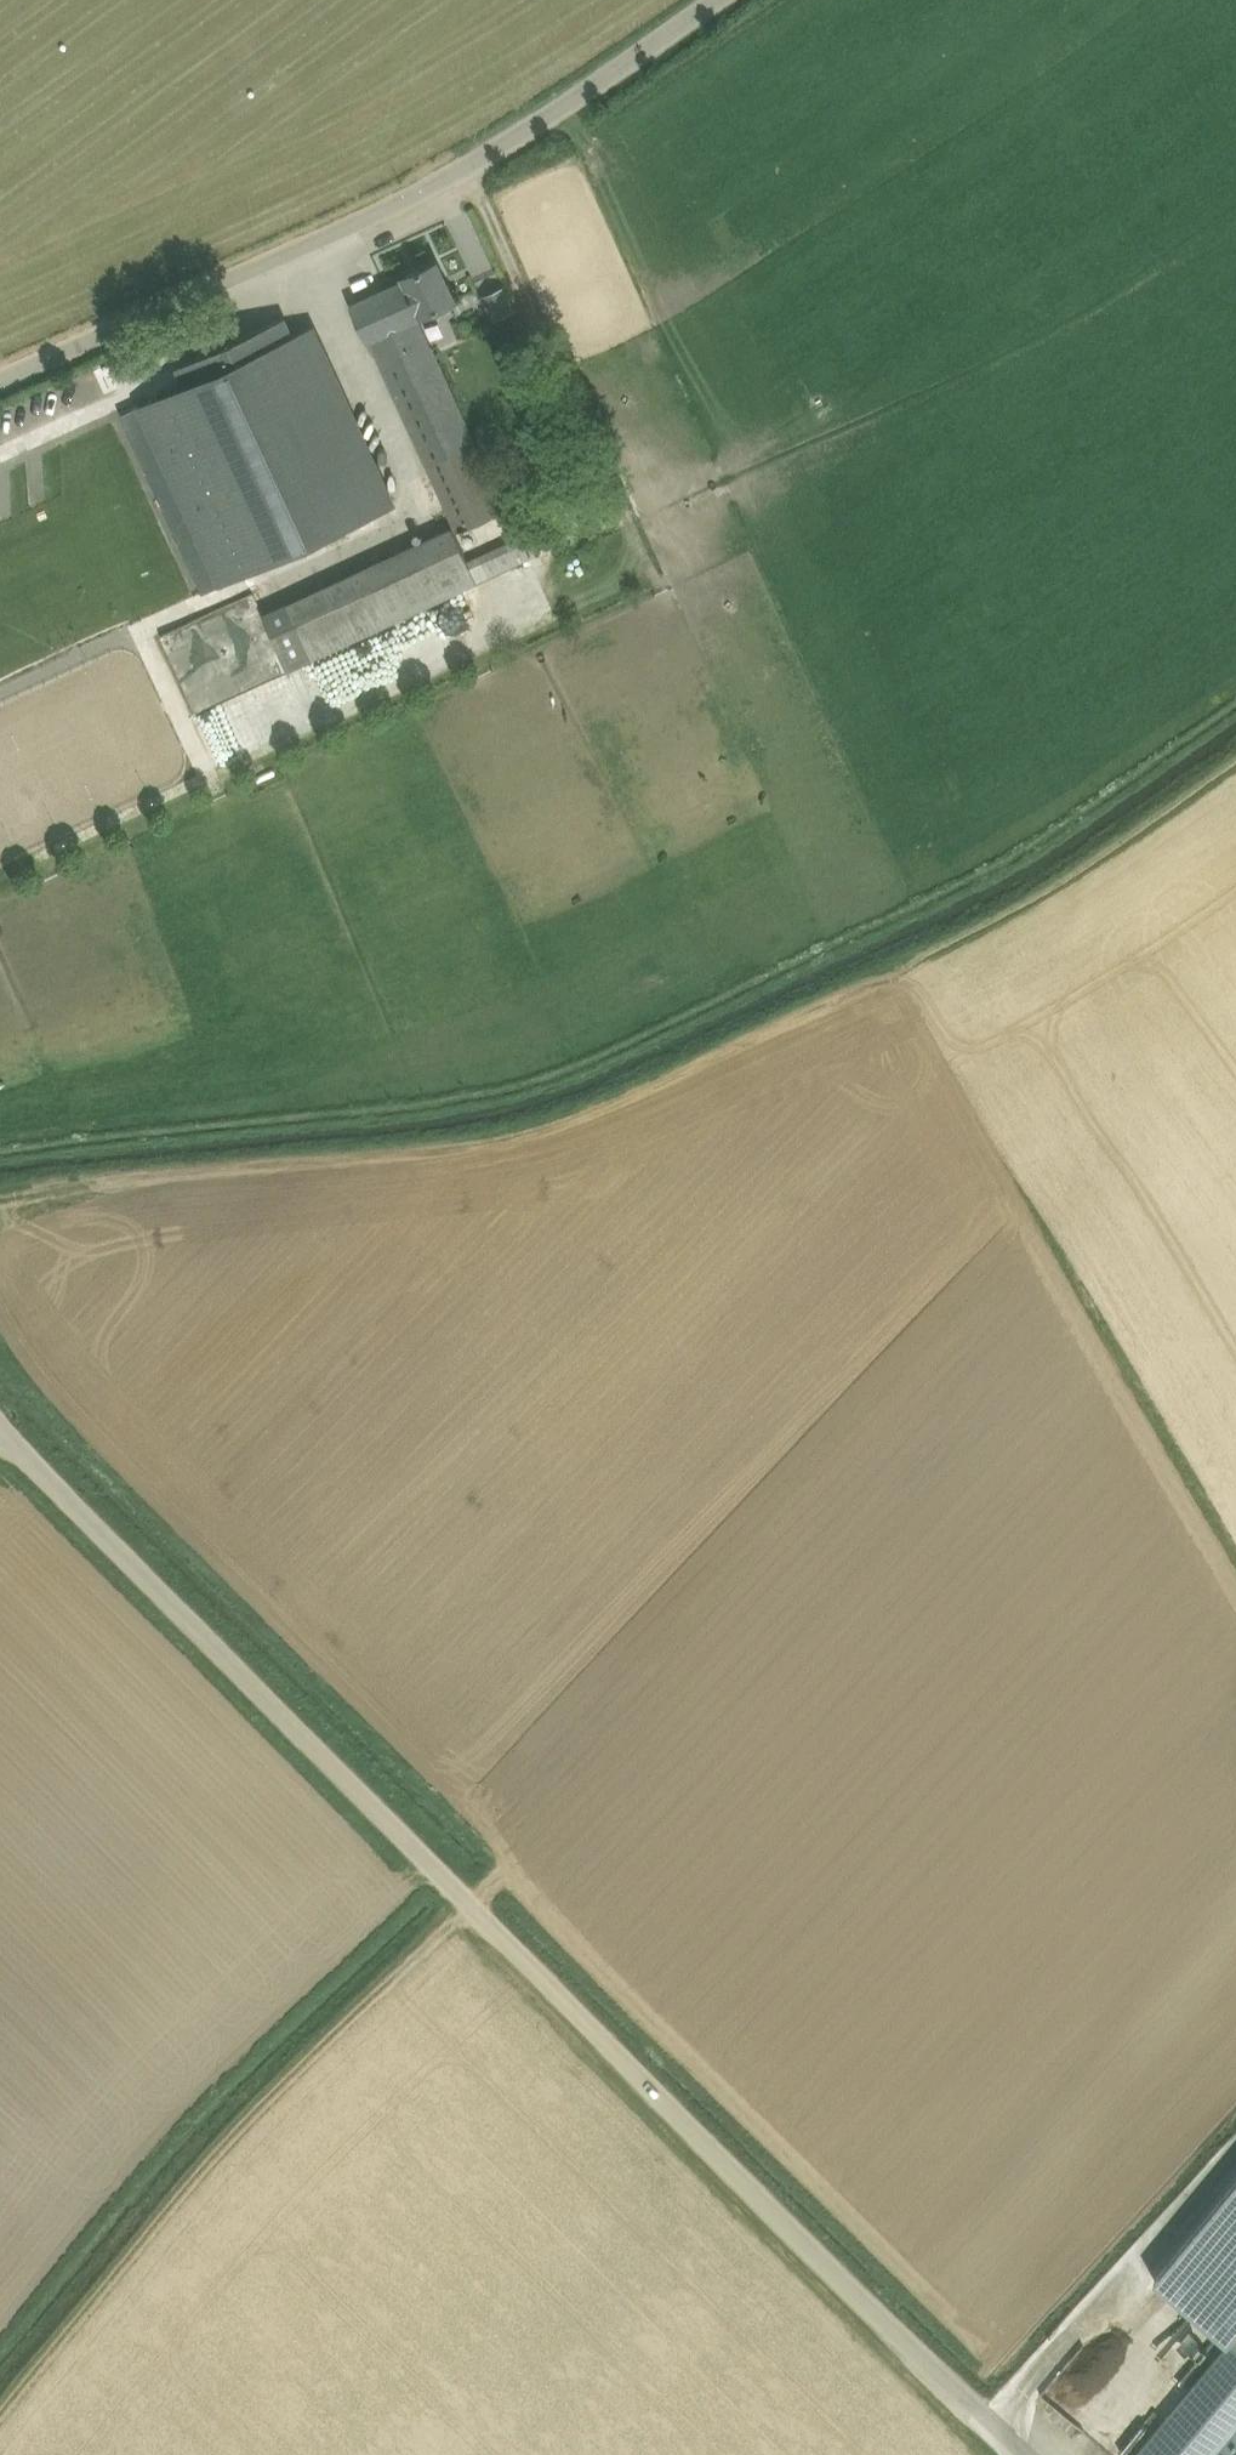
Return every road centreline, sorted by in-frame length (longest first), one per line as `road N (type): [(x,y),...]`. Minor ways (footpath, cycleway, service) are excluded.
road 1 (unclassified): [(1030,2454),(865,2309),(0,1429)]
road 2 (unclassified): [(0,384),(355,235),(583,103),(732,0)]

